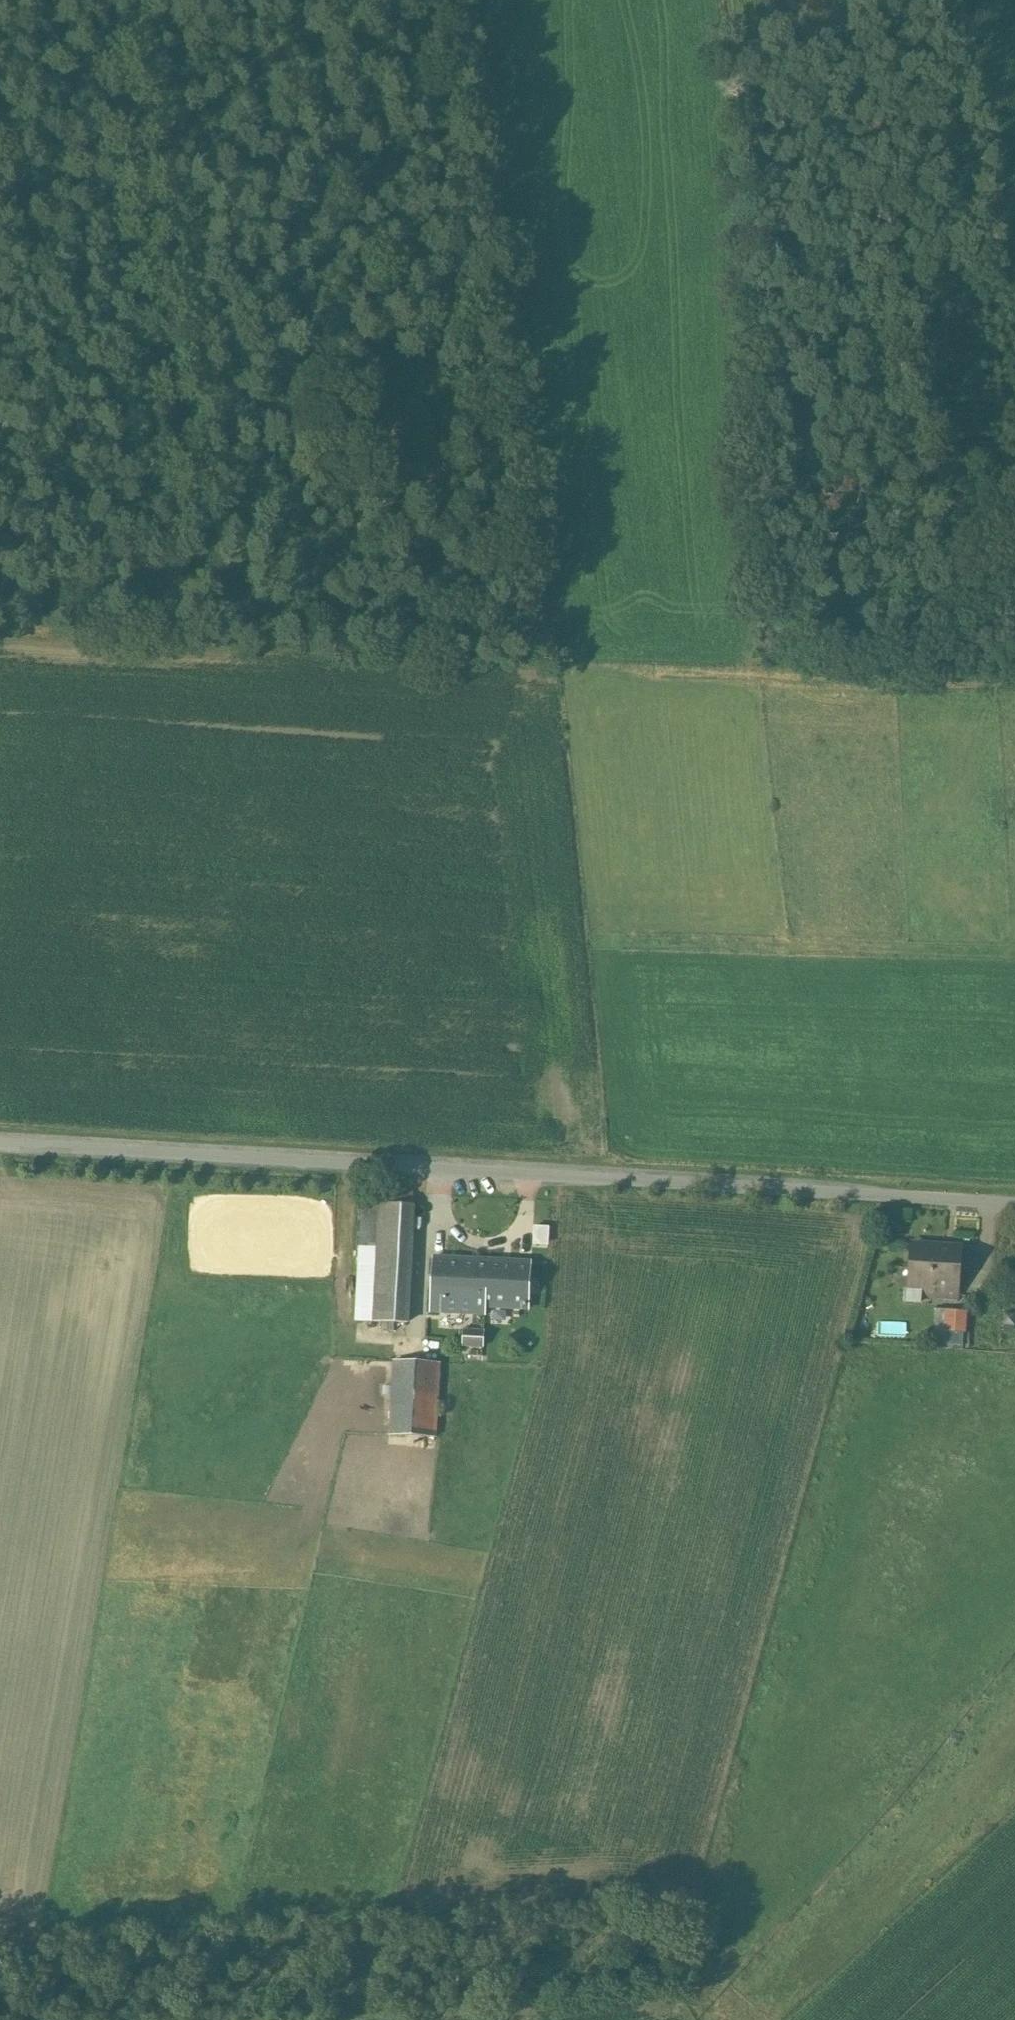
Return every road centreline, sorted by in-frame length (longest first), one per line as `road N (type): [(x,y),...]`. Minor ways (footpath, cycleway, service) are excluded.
road 1 (tertiary): [(0,1143),(1014,1204)]
road 2 (track): [(1014,953),(587,941)]

